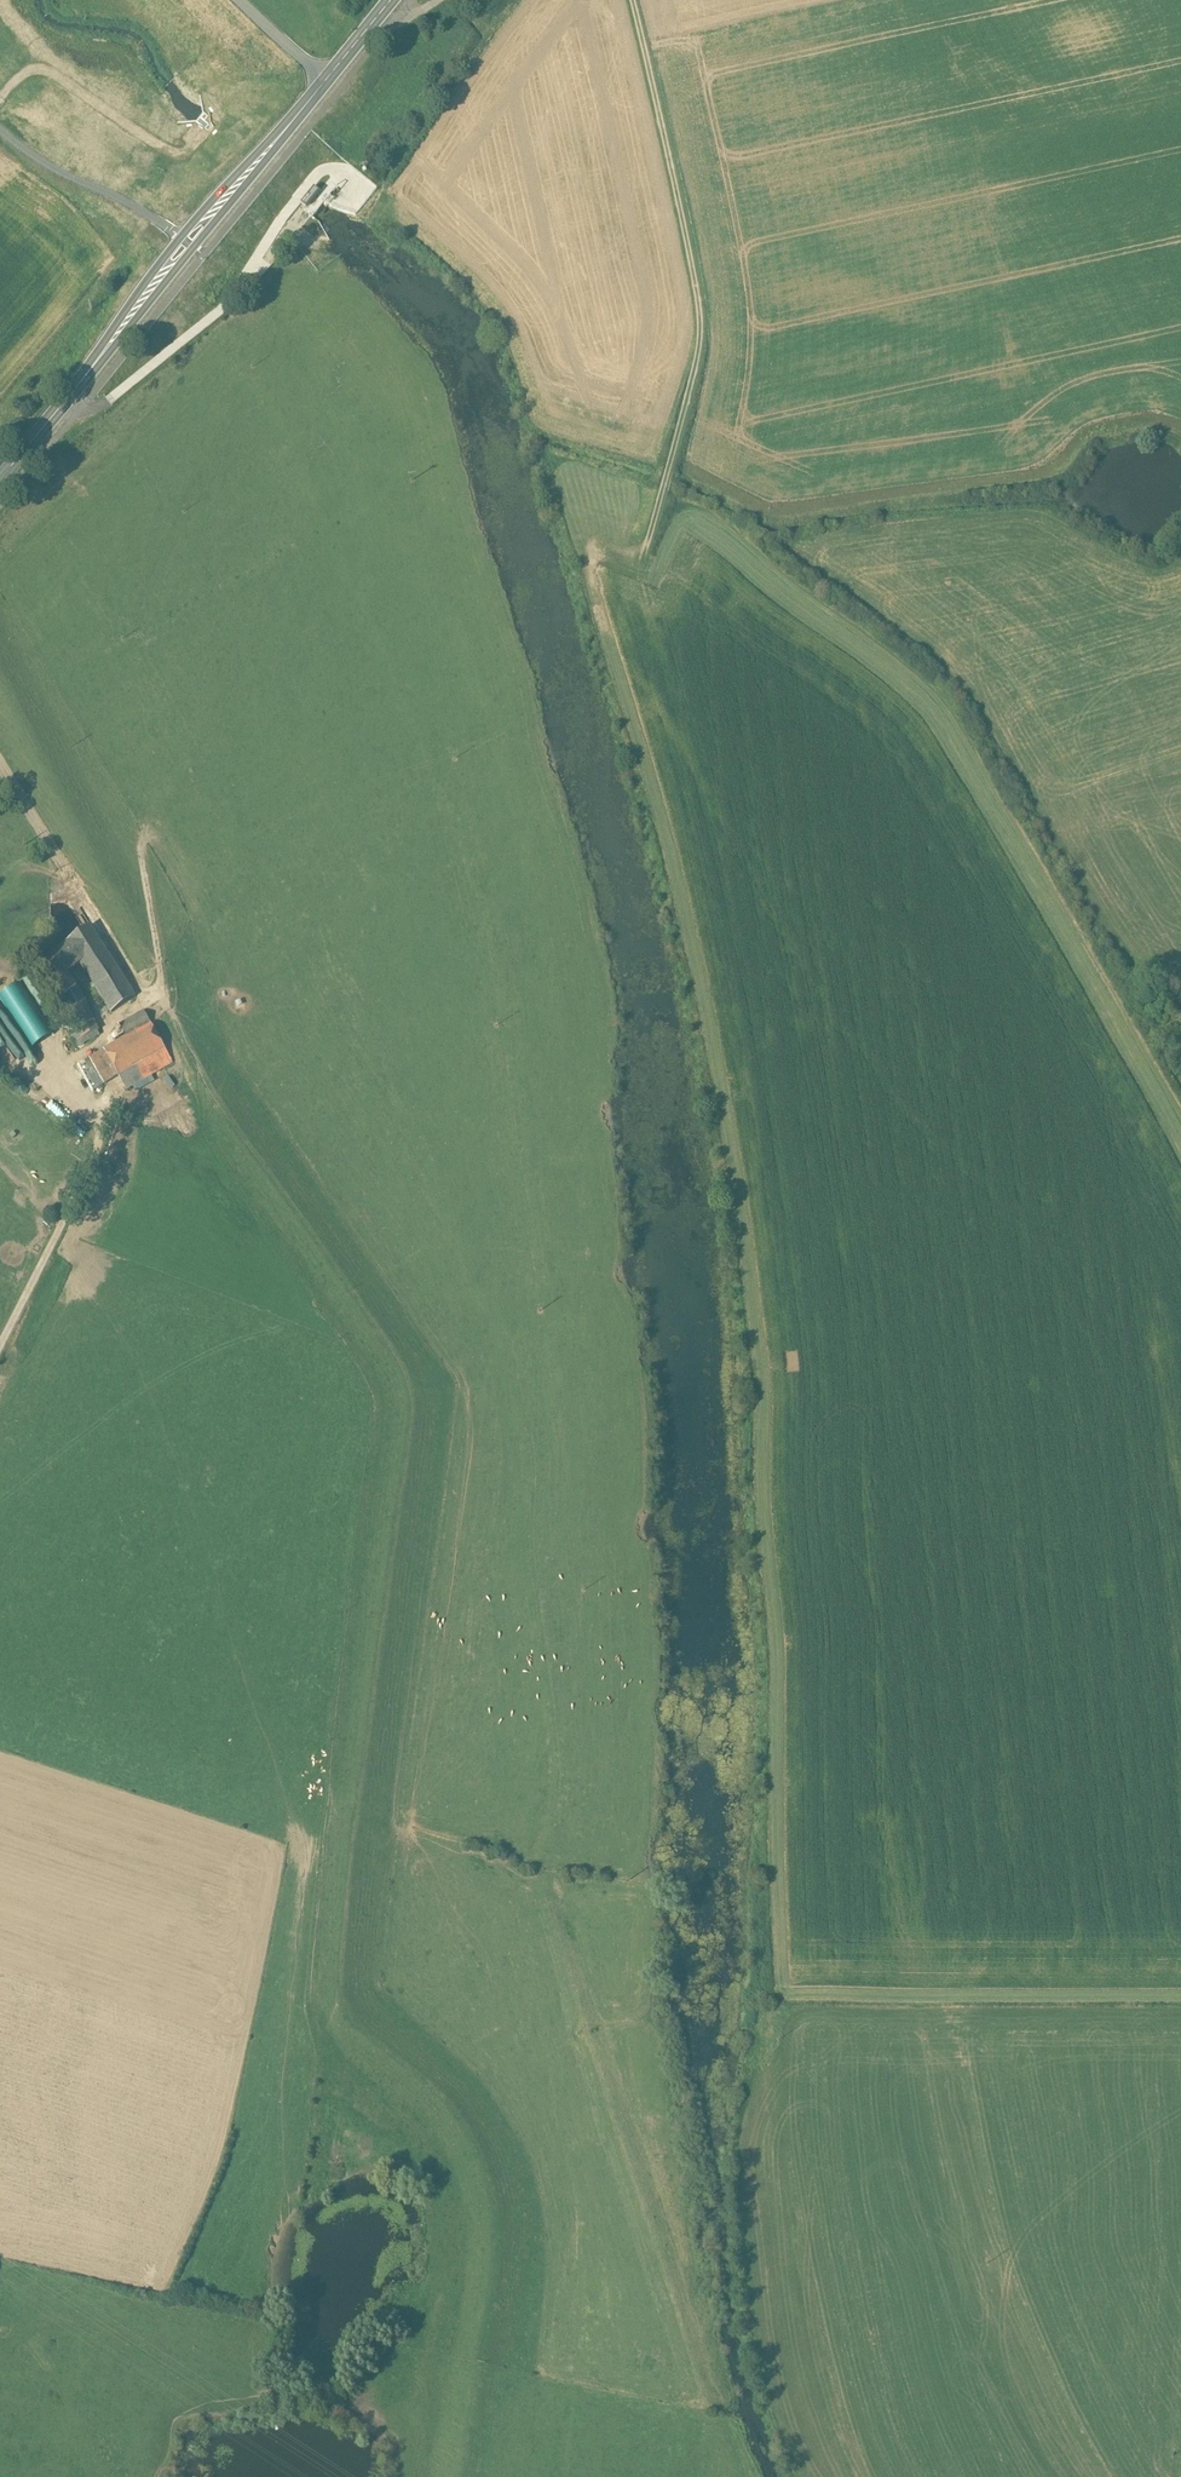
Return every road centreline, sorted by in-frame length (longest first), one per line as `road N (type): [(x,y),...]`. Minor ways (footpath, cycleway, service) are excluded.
road 1 (secondary): [(399,0),(0,484)]
road 2 (track): [(636,0),(703,339),(648,546)]
road 3 (track): [(335,80),(245,0)]

